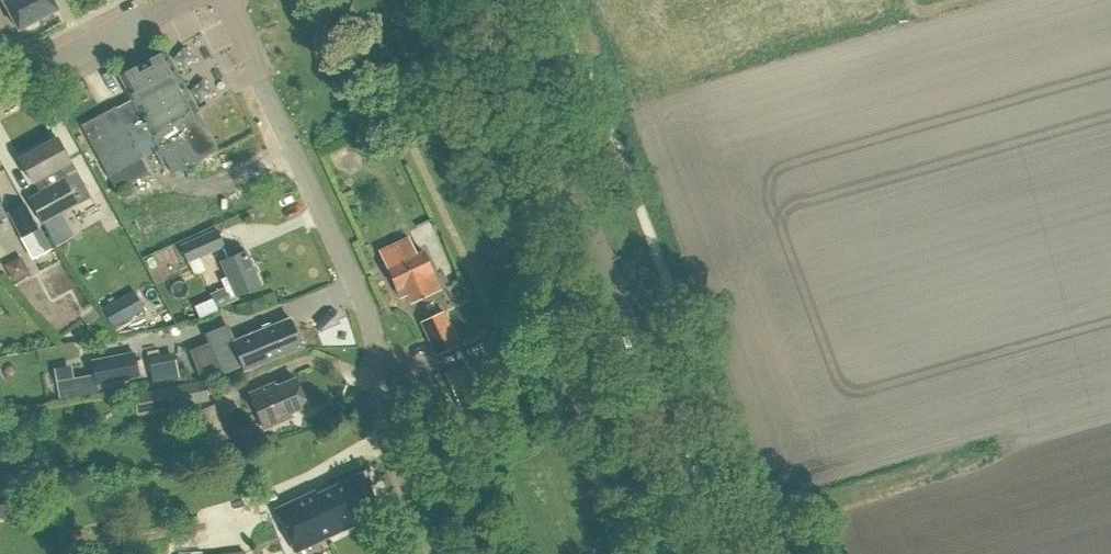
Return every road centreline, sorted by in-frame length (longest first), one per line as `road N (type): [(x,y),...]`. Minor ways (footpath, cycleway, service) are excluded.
road 1 (tertiary): [(724,553),(492,0)]
road 2 (residential): [(430,553),(384,442),(364,301),(229,0)]
road 3 (tertiary): [(0,96),(180,2)]

